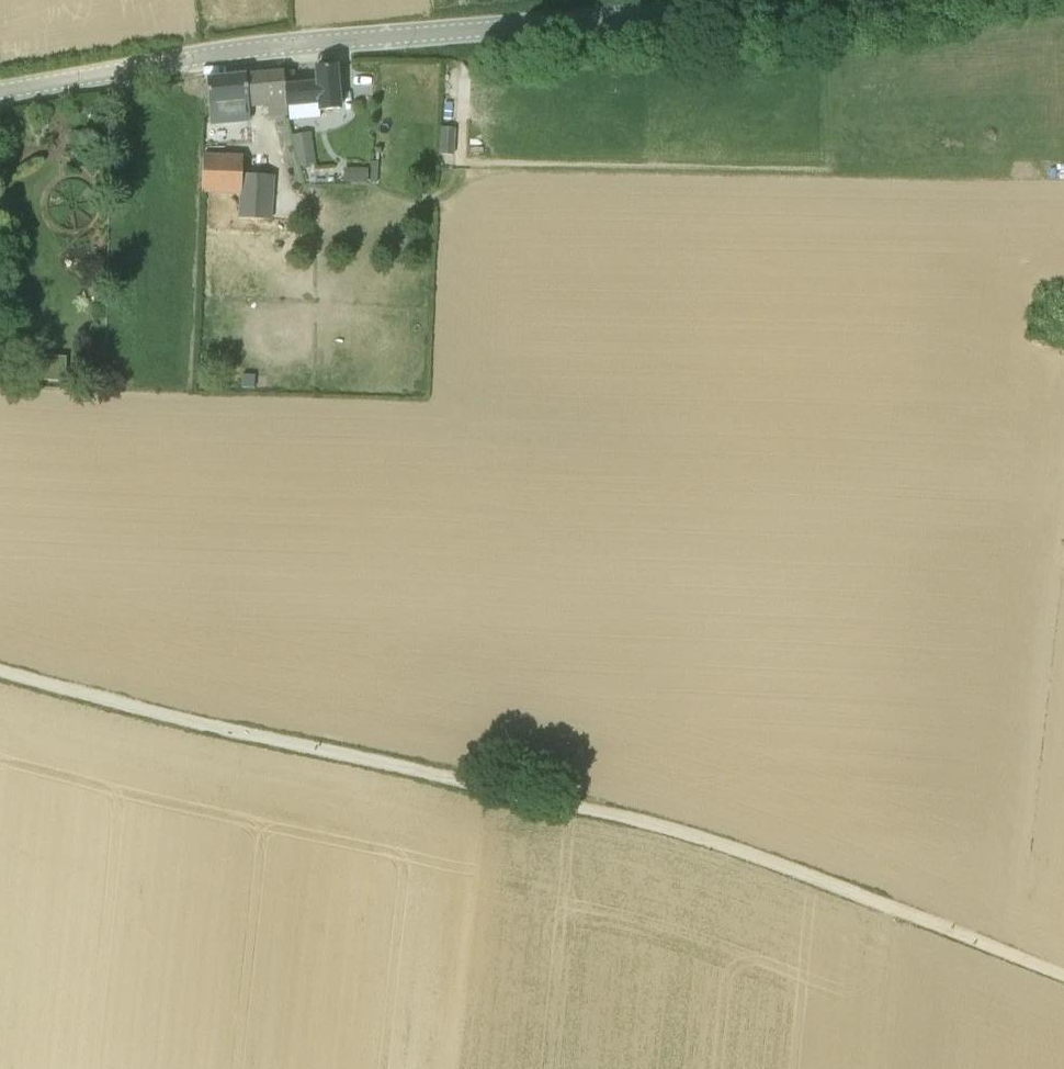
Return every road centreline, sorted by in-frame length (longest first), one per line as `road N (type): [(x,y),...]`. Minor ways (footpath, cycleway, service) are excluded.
road 1 (track): [(0,670),(636,819),(803,872),(1063,972)]
road 2 (tertiary): [(0,91),(284,45),(814,0)]
road 3 (track): [(585,21),(566,41),(485,60),(454,78)]

